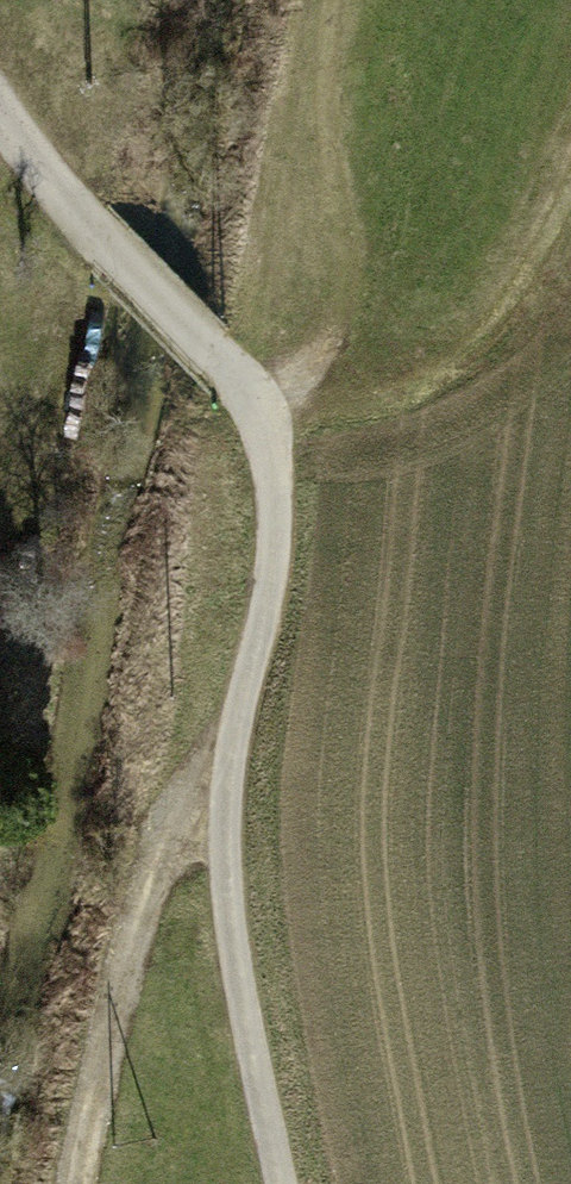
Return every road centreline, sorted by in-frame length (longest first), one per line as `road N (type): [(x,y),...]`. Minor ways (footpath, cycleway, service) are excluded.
road 1 (track): [(0,112),(106,244),(278,417),(282,549),(234,890),(284,1183)]
road 2 (track): [(76,1183),(108,1025),(174,803),(258,684)]
road 3 (track): [(278,417),(444,370),(545,239),(570,181)]

